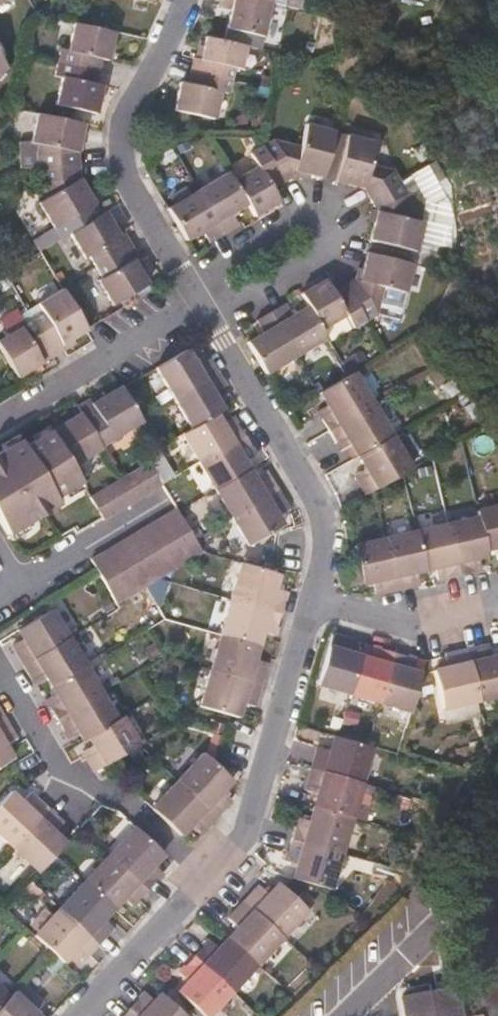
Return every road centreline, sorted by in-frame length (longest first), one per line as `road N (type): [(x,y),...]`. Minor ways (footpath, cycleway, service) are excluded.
road 1 (residential): [(0,671),(87,816),(115,788),(208,873)]
road 2 (residential): [(183,0),(124,140),(131,186),(201,302)]
road 3 (residential): [(201,302),(327,524),(322,601)]
road 4 (residential): [(322,601),(296,656),(260,790),(237,845),(208,873)]
road 5 (residential): [(0,423),(201,302)]
road 6 (residential): [(208,873),(86,1015)]
road 7 (residential): [(497,597),(404,624),(322,601)]
road 8 (residential): [(153,501),(15,584)]
road 9 (residential): [(201,302),(328,224)]

